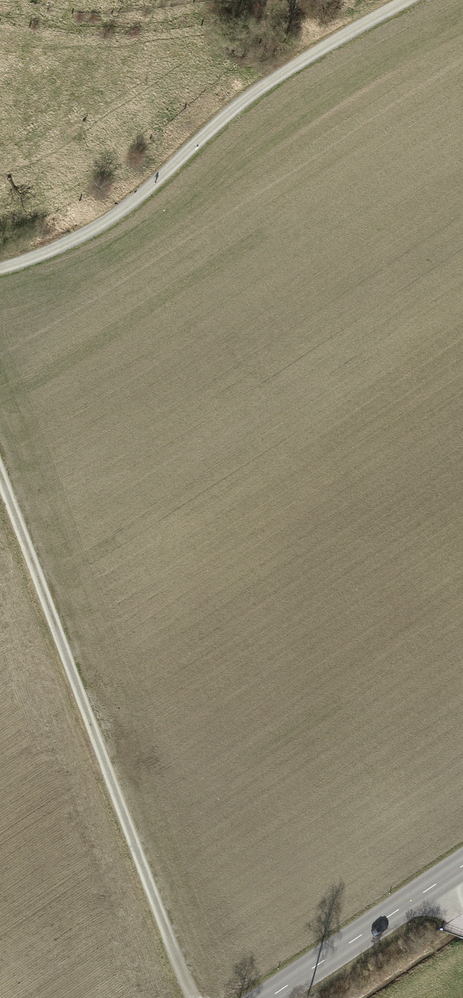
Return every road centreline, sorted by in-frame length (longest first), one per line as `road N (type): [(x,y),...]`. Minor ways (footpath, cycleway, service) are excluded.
road 1 (track): [(188,997),(0,478)]
road 2 (track): [(0,269),(55,251),(128,207),(233,114),(339,37),(410,0)]
road 3 (secondary): [(271,997),(462,867)]

